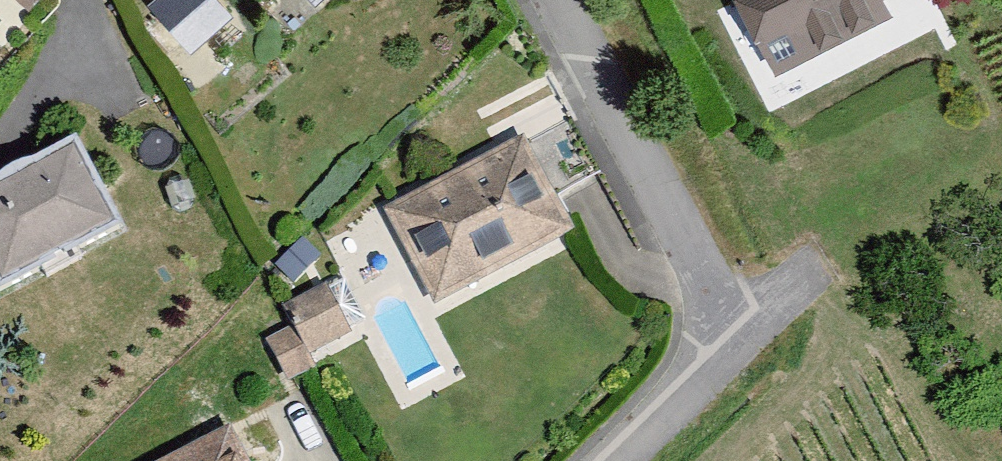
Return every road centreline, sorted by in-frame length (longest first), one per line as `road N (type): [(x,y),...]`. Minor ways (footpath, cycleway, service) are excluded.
road 1 (residential): [(554,0),(734,330)]
road 2 (residential): [(734,330),(603,460)]

